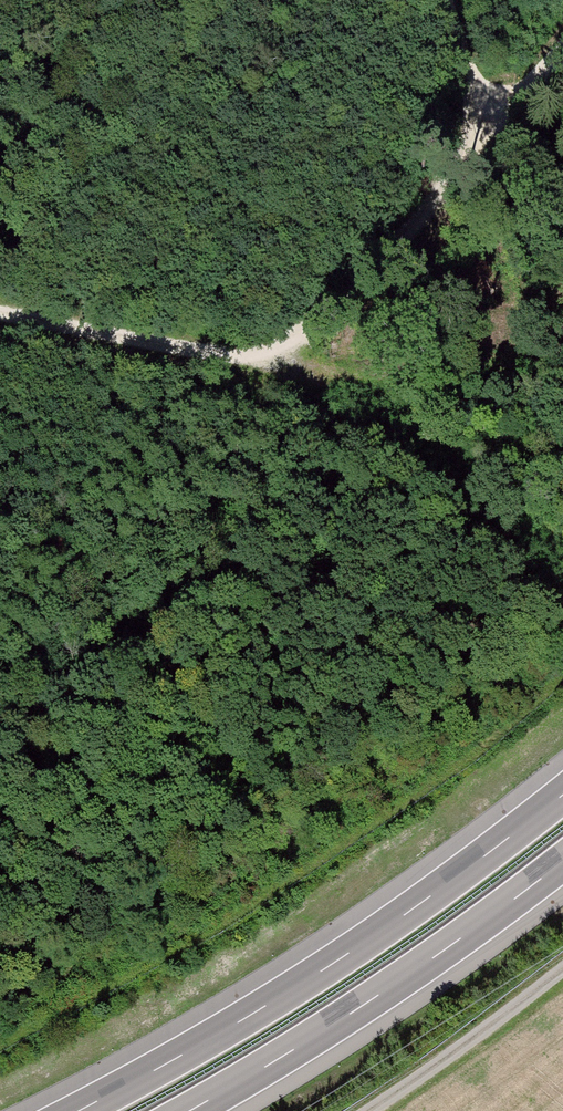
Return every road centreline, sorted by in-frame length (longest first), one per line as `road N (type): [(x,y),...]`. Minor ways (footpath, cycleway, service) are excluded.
road 1 (track): [(562,48),(355,288),(292,340),(250,354),(200,351),(0,311)]
road 2 (motorway): [(562,795),(278,999),(77,1110)]
road 3 (motorway): [(189,1110),(355,1010),(562,861)]
road 4 (track): [(371,1110),(562,967)]
road 5 (track): [(473,153),(474,88),(448,0)]

